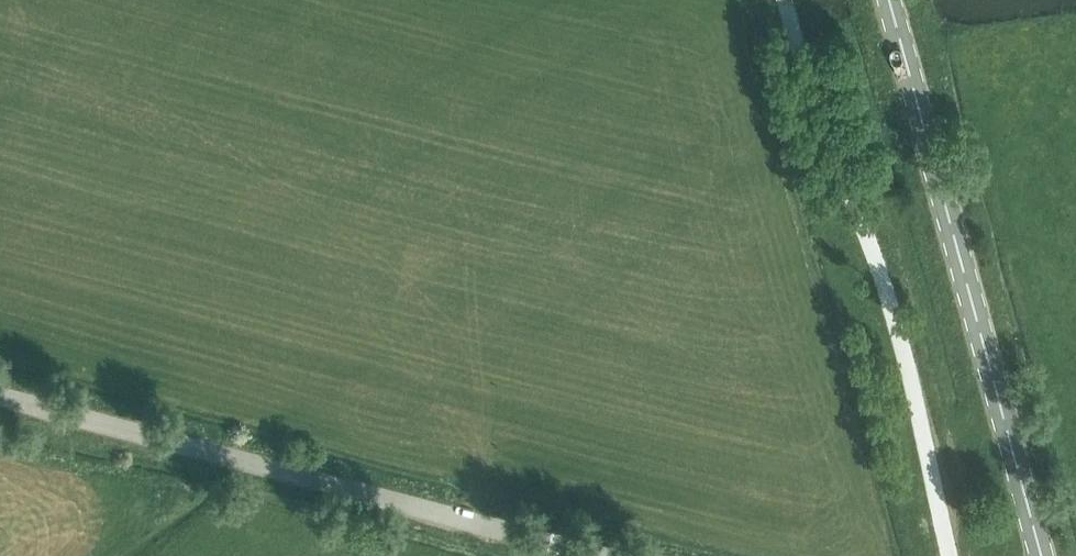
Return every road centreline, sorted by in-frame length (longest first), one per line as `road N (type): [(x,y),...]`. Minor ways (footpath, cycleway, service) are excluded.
road 1 (tertiary): [(0,396),(608,555)]
road 2 (secondary): [(1042,555),(890,0)]

